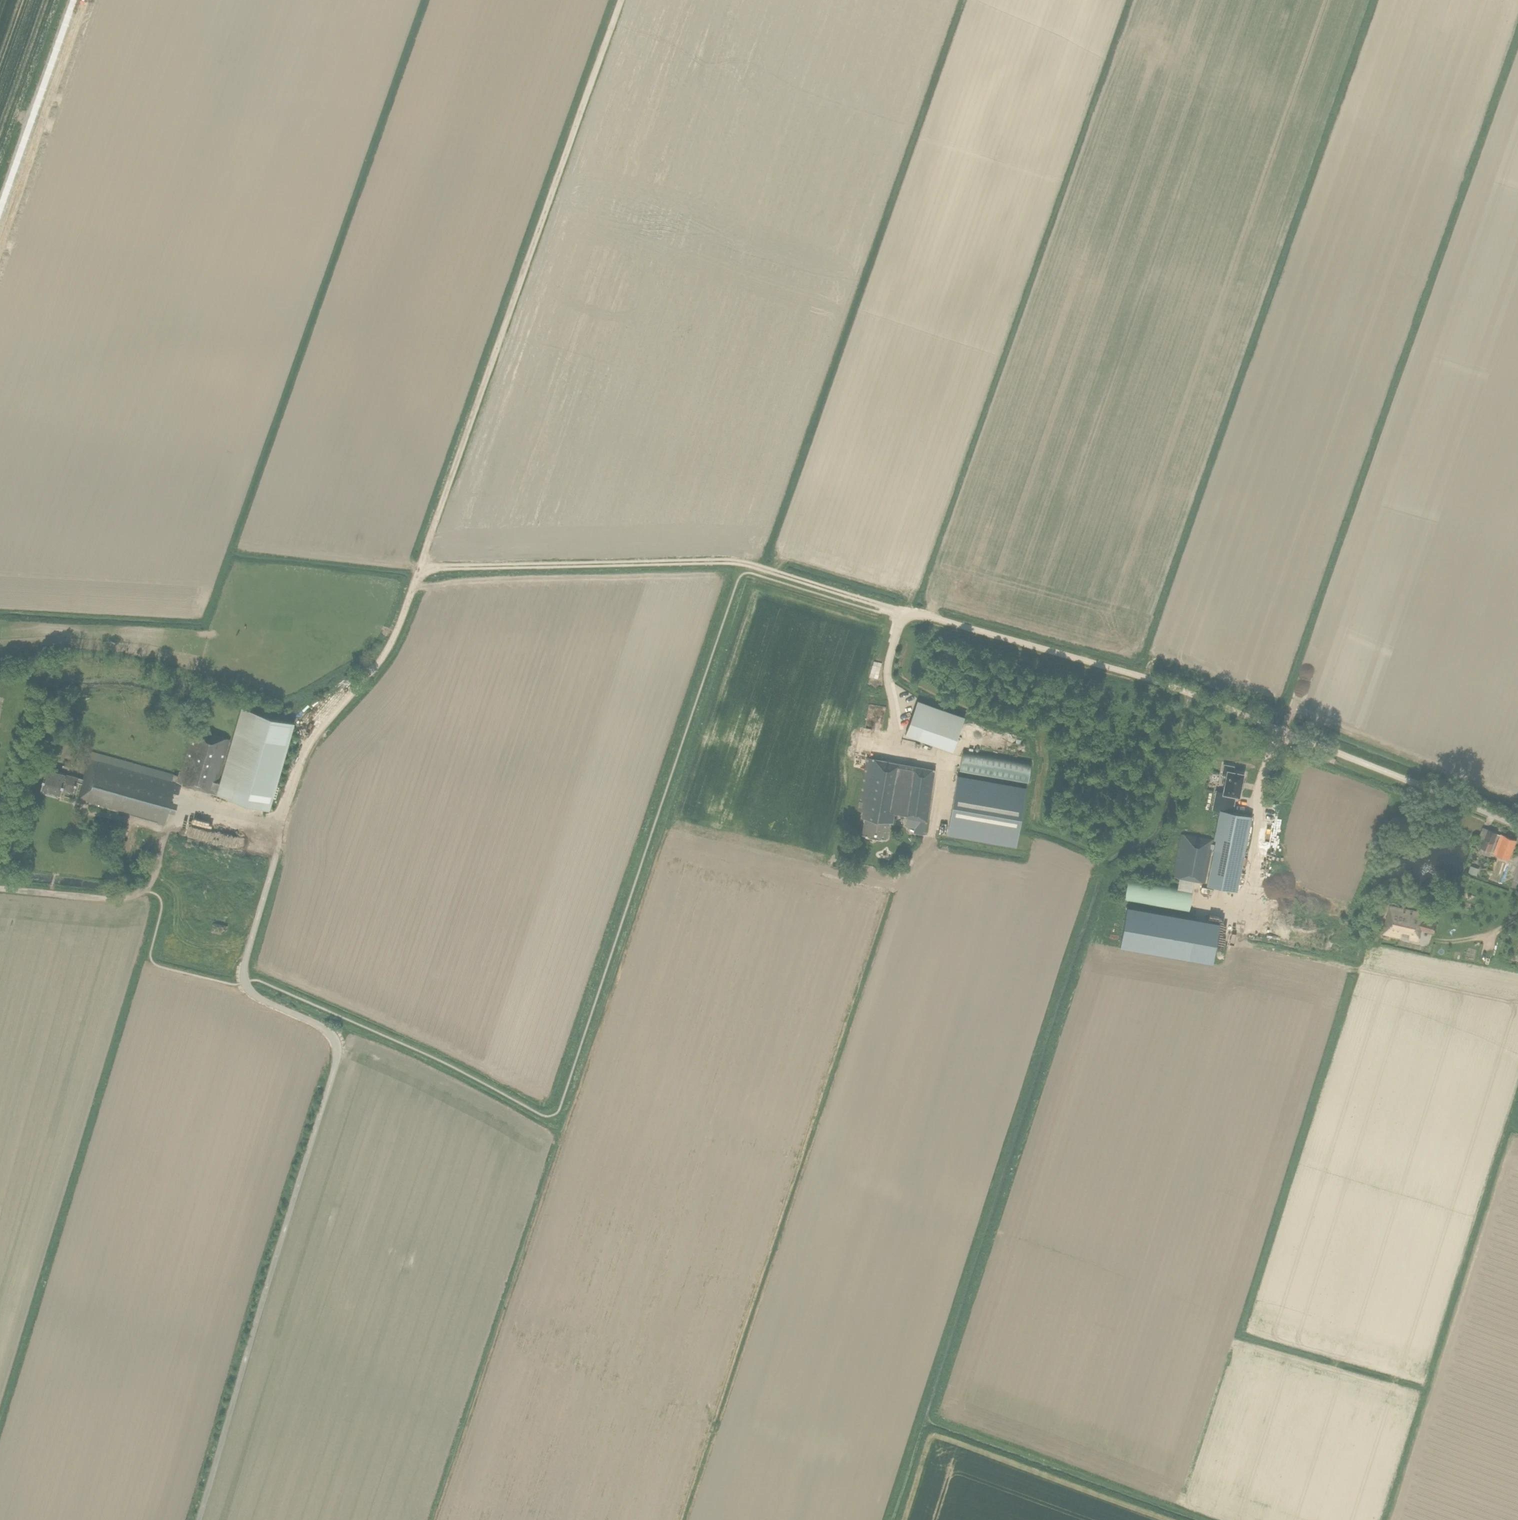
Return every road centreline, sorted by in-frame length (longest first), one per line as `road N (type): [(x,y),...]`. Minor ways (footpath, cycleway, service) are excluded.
road 1 (unclassified): [(1517,827),(1165,685),(909,613)]
road 2 (track): [(420,567),(733,561),(909,613)]

